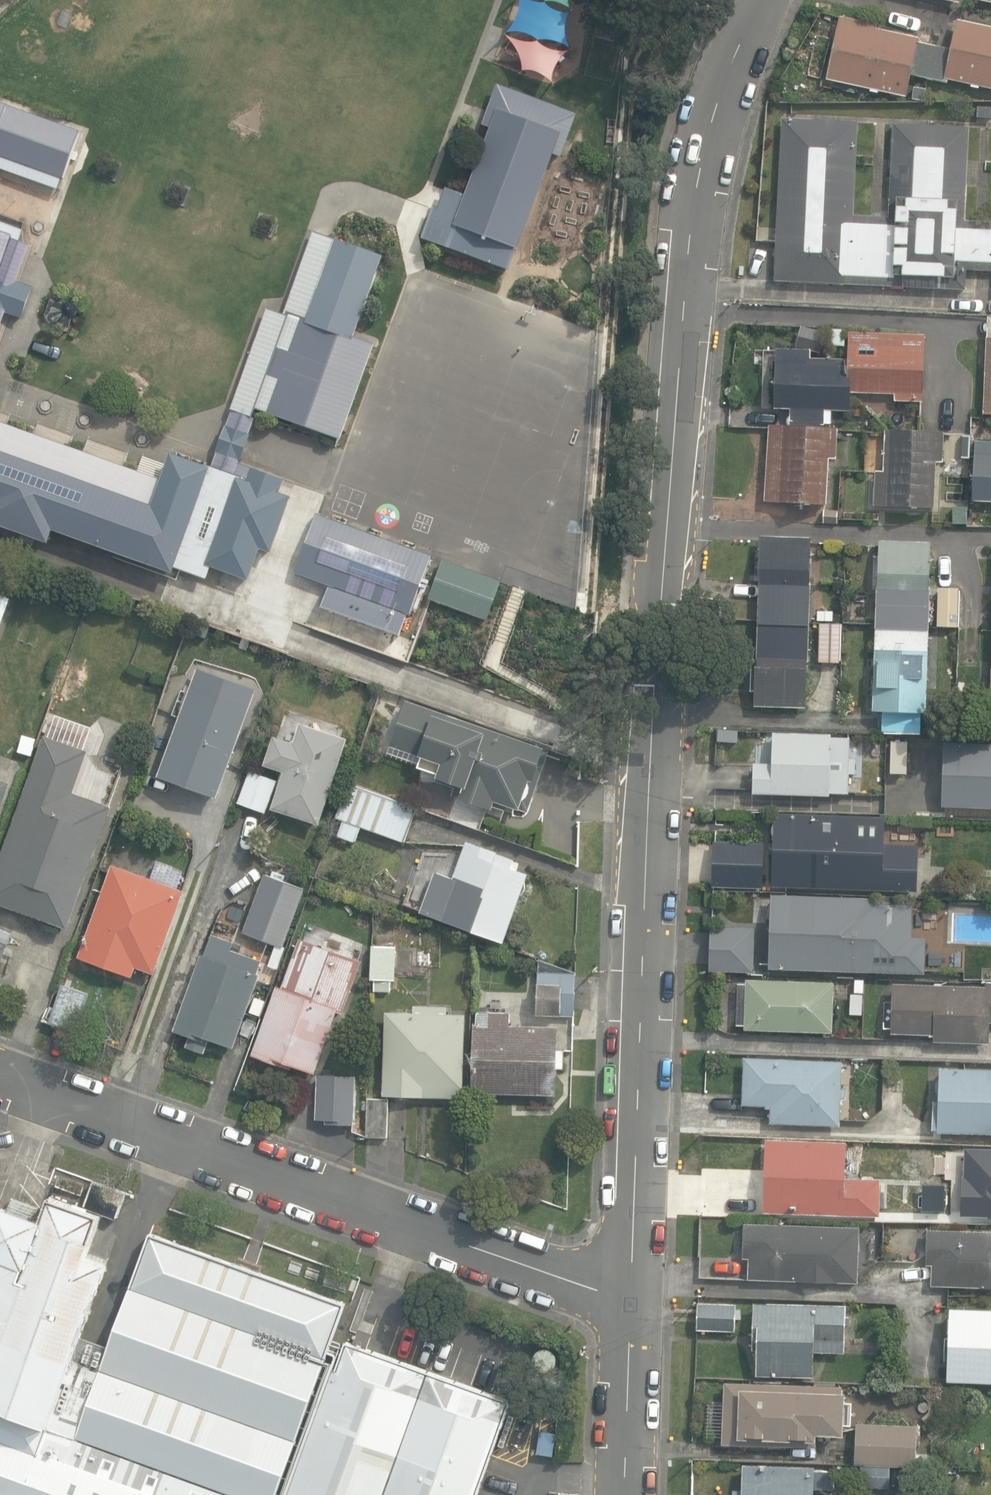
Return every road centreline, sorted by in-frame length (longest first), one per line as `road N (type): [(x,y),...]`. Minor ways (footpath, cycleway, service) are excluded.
road 1 (residential): [(632,1287),(664,526),(690,209),(732,59),(761,0)]
road 2 (residential): [(632,1287),(598,1290),(0,1073)]
road 3 (residential): [(625,1494),(632,1287)]

